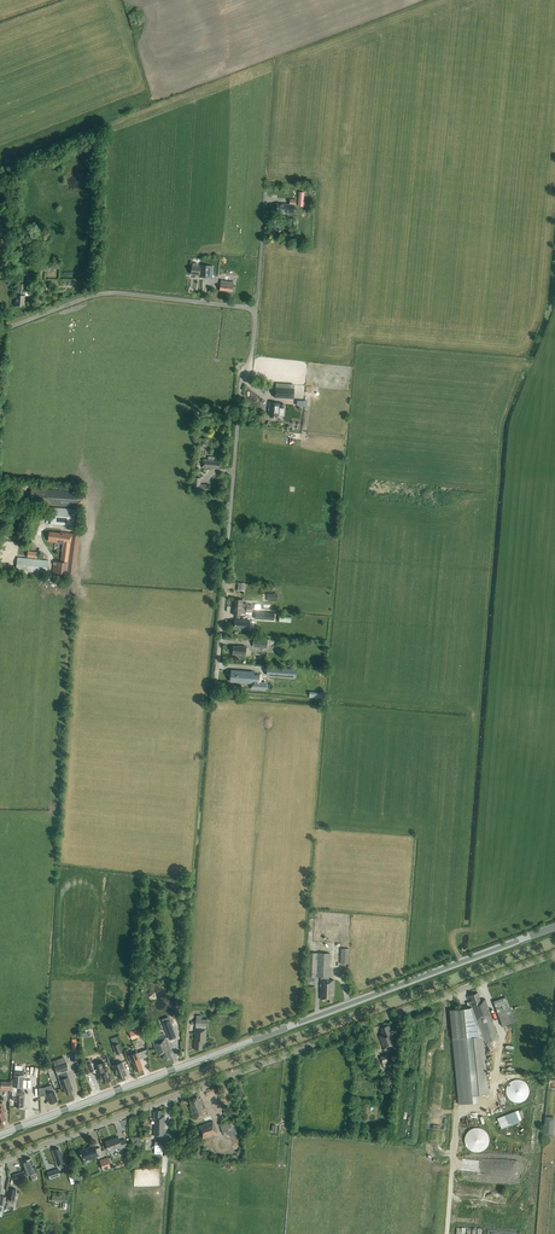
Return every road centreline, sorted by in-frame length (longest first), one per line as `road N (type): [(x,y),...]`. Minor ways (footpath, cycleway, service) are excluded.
road 1 (secondary): [(0,1135),(554,927)]
road 2 (unclassified): [(0,1161),(554,954)]
road 3 (unclassified): [(216,687),(255,308)]
road 4 (track): [(482,982),(502,1035),(494,1096),(457,1114),(446,1233)]
road 5 (unclassified): [(0,331),(104,293),(255,308)]

